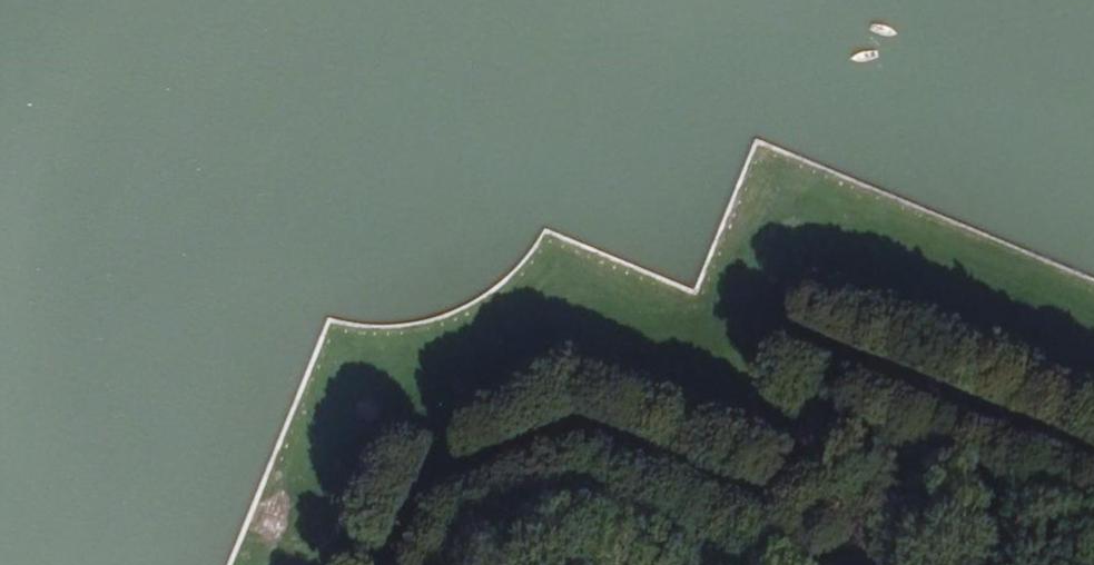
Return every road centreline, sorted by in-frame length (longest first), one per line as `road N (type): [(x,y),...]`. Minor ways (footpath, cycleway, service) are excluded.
road 1 (track): [(395,564),(429,482),(574,421),(773,503),(836,352),(1093,459)]
road 2 (track): [(878,564),(797,446)]

